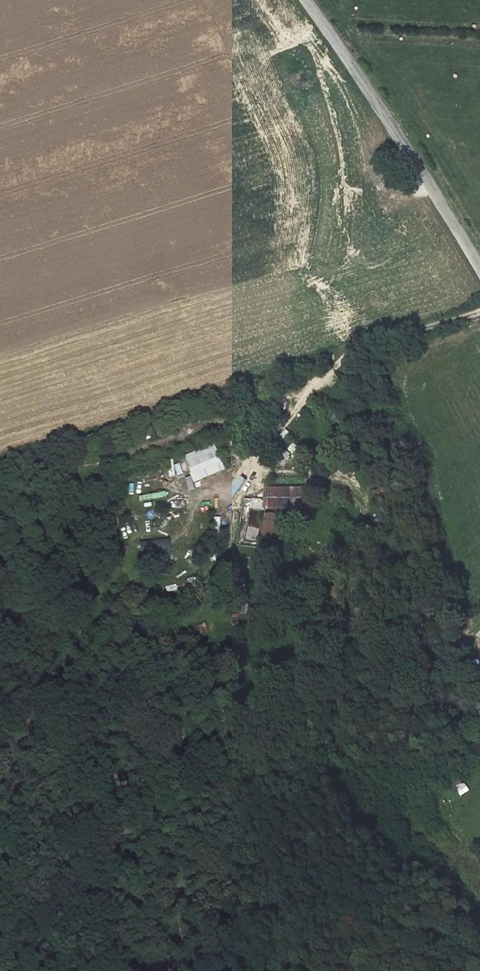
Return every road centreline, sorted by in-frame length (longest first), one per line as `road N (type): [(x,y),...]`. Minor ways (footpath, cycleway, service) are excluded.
road 1 (unclassified): [(479,269),(306,0)]
road 2 (track): [(479,311),(336,365)]

